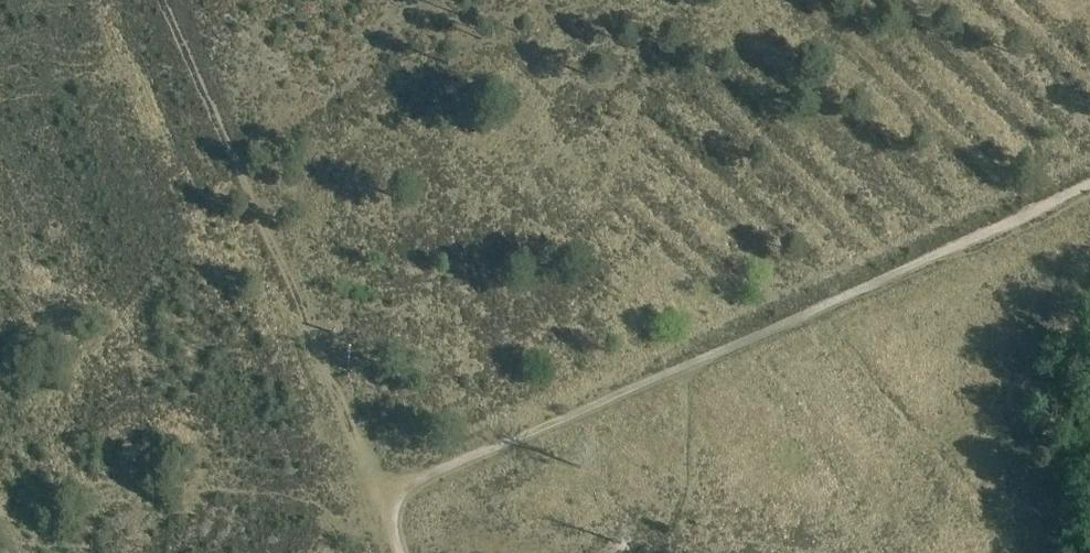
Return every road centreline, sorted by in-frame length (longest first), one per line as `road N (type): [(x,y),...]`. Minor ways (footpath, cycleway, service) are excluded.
road 1 (track): [(383,496),(160,0)]
road 2 (track): [(1089,186),(686,365)]
road 3 (track): [(686,365),(383,496)]

